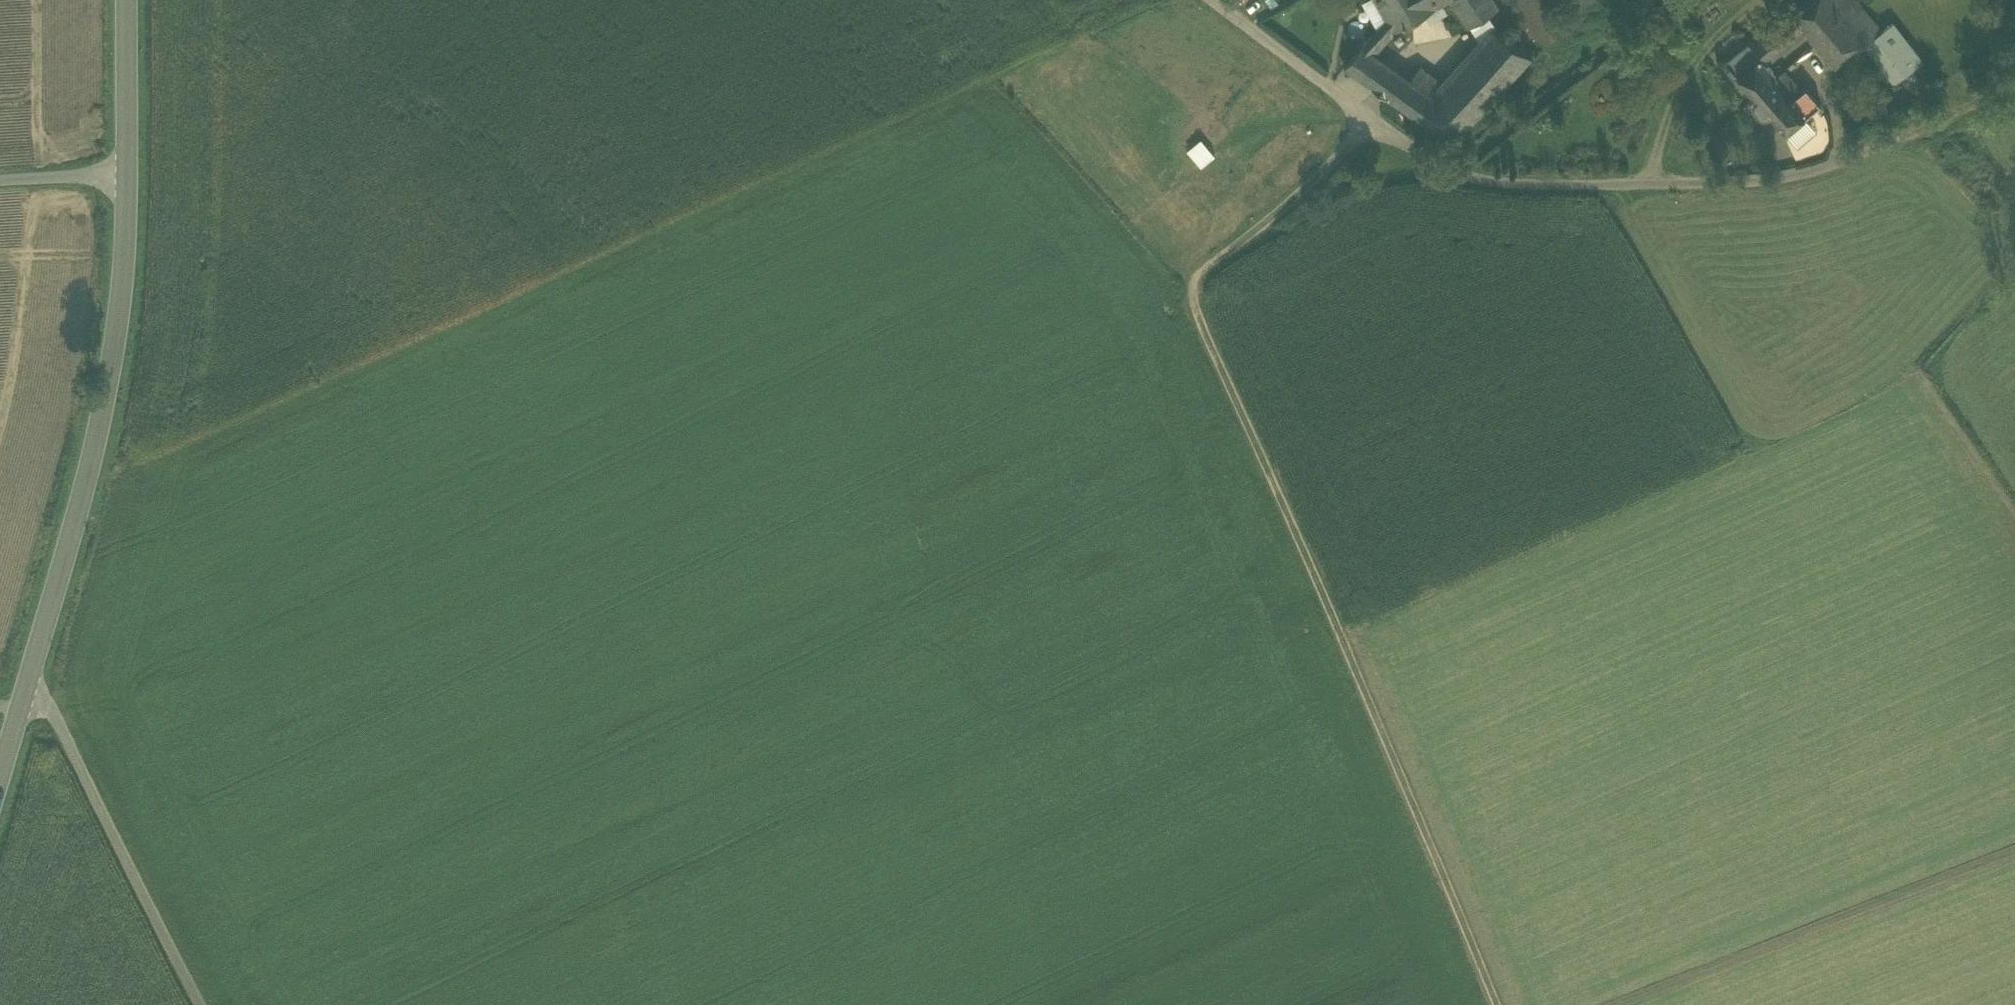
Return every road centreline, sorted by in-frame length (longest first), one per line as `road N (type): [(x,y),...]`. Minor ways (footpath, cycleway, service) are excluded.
road 1 (track): [(1378,117),(1229,247),(1175,275),(1346,649),(1481,1004)]
road 2 (unclassified): [(1926,115),(1814,164),(1737,177),(1488,182),(1438,161),(1219,0)]
road 3 (secondary): [(0,786),(104,380),(122,171)]
road 4 (track): [(210,1004),(56,720),(27,696)]
road 5 (secondary): [(122,171),(122,0)]
road 6 (unclassified): [(122,171),(0,178)]

